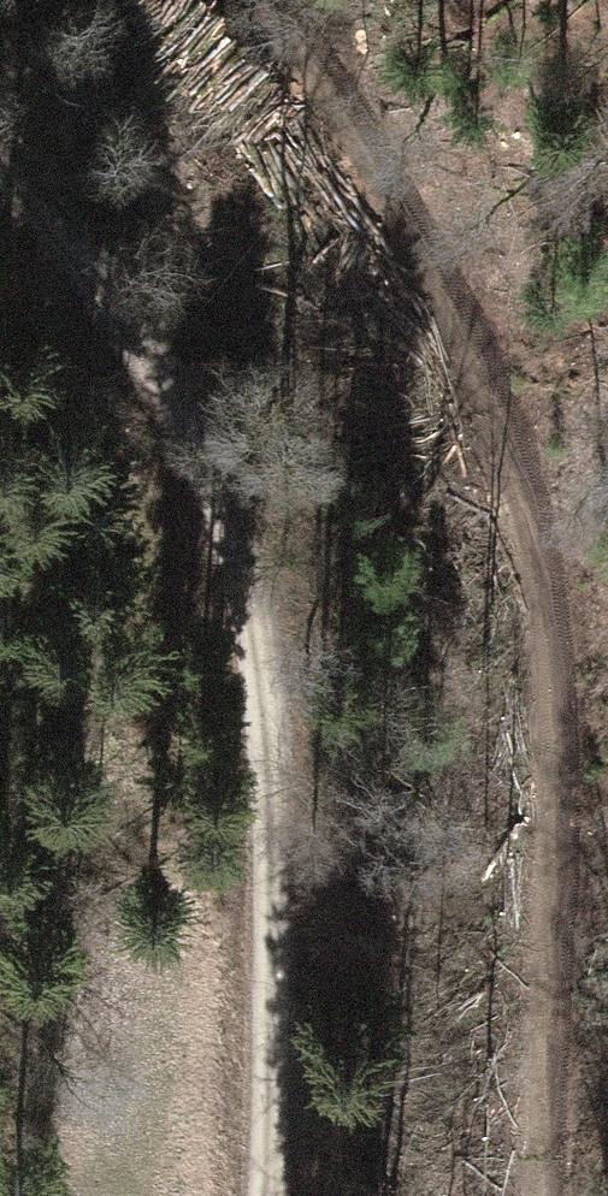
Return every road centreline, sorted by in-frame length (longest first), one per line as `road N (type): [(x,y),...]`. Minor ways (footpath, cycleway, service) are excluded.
road 1 (track): [(542,1195),(555,1099),(558,668),(455,288),(337,101),(254,0)]
road 2 (track): [(262,1195),(268,706),(215,501),(167,387),(0,177)]

